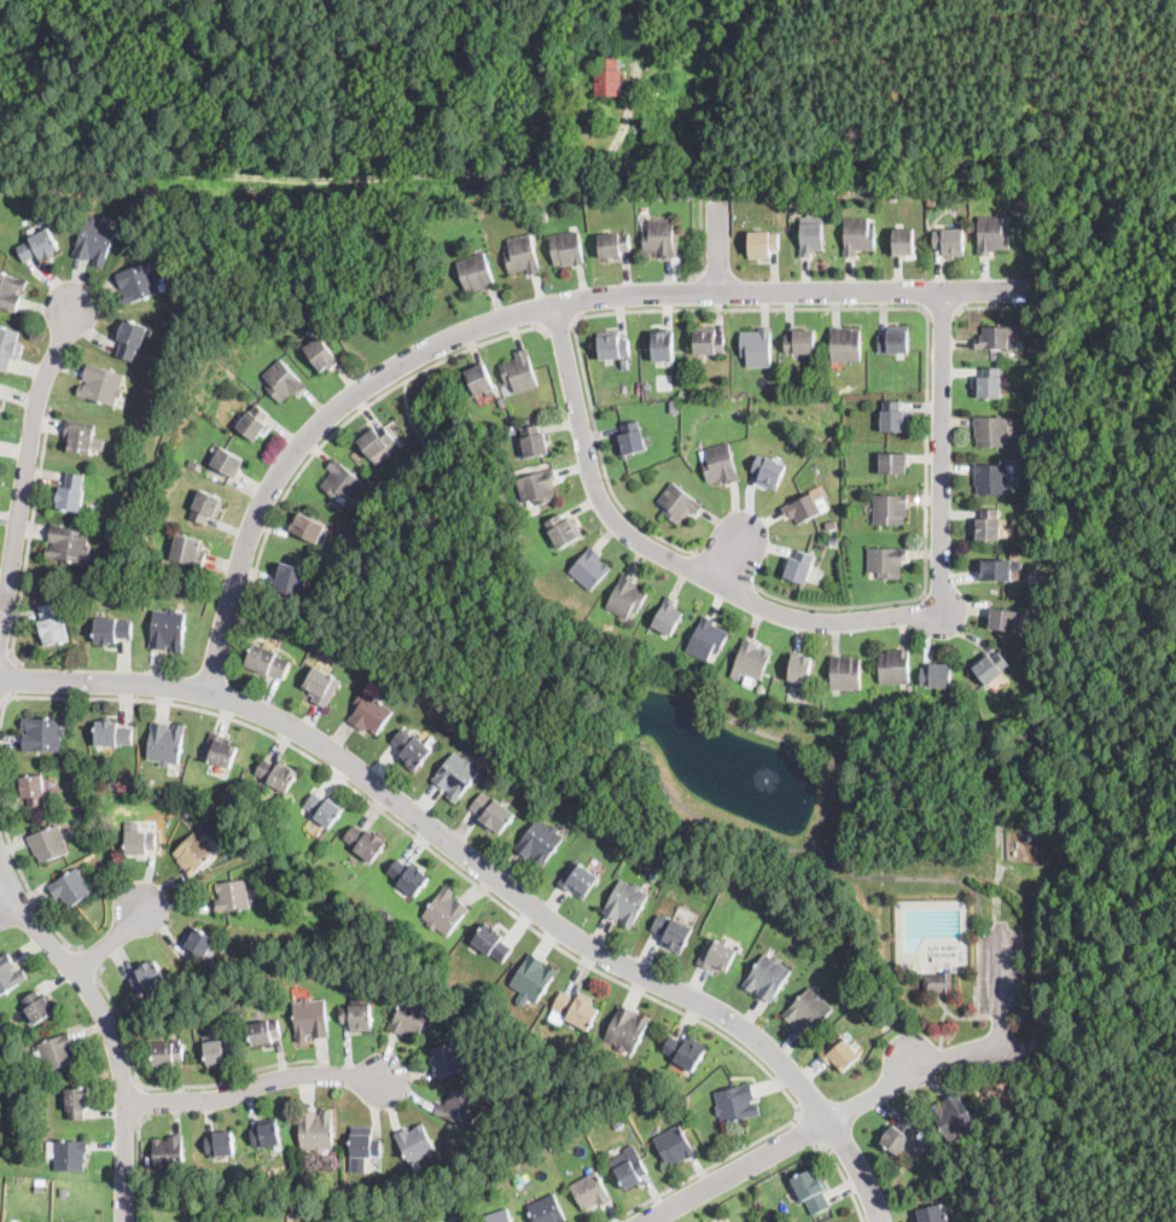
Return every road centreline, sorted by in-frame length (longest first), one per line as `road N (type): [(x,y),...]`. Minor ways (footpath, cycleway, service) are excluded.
road 1 (tertiary): [(881,1221),(829,1118),(770,1049),(588,944),(302,731),(221,697),(163,685),(0,679)]
road 2 (residential): [(209,693),(249,540),(276,478),(337,407),(450,338),(558,306),(657,292),(1034,291)]
road 3 (residential): [(945,616),(839,624),(798,618),(623,529),(598,491),(558,306)]
road 4 (residential): [(126,1221),(127,1102),(111,1031),(88,988),(31,923),(0,857)]
road 5 (residential): [(0,652),(41,389),(72,309)]
road 6 (residential): [(944,292),(945,616)]
road 7 (residential): [(127,1102),(217,1100),(310,1075),(385,1082)]
road 8 (residential): [(648,1221),(829,1118)]

